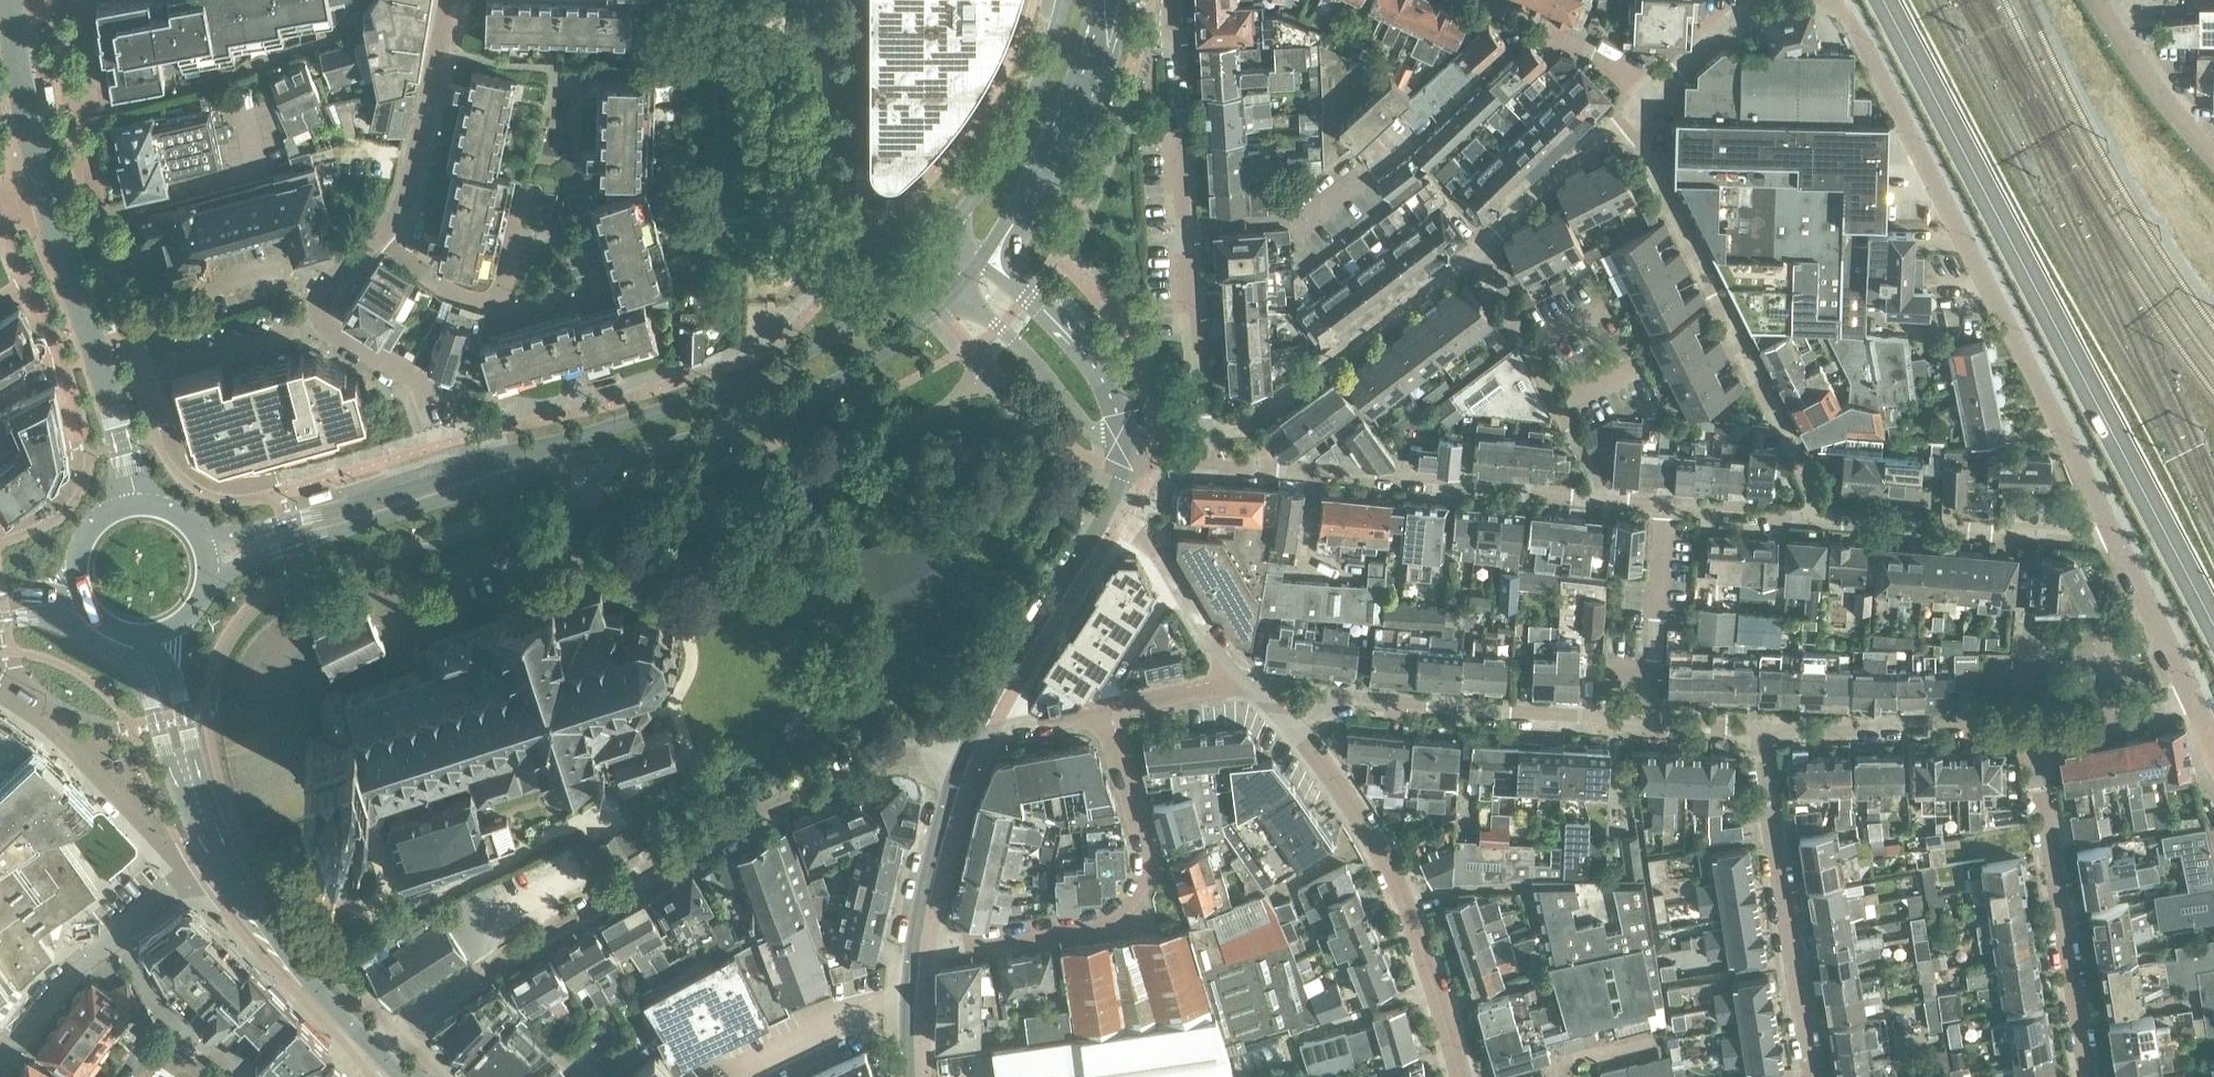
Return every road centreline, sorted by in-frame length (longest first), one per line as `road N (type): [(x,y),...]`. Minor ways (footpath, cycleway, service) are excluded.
road 1 (secondary): [(210,576),(521,473),(736,425),(806,399),(885,352),(964,285)]
road 2 (secondary): [(942,246),(853,326),(794,361),(454,479),(242,534),(200,535)]
road 3 (residential): [(962,750),(843,765),(366,1043)]
road 4 (residential): [(2117,541),(1837,0)]
road 5 (residential): [(1201,458),(1173,0)]
road 6 (residential): [(1823,521),(1800,455),(1655,165),(1636,108)]
road 7 (residential): [(1110,712),(1136,800),(1136,874),(1114,918),(912,963)]
road 8 (residential): [(1201,458),(1222,471),(1608,501)]
road 9 (residential): [(1294,729),(1383,845),(1462,1076)]
road 10 (residential): [(32,121),(70,119),(250,70),(341,35),(362,0)]
road 11 (secondary): [(0,619),(58,621),(140,670),(190,808),(226,859)]
road 12 (residential): [(1201,458),(1479,246)]
road 13 (residential): [(2088,1076),(2034,732)]
road 14 (residential): [(1813,1076),(1760,732)]
road 15 (residential): [(136,503),(48,187)]
road 16 (residential): [(1294,729),(1351,696),(1611,720)]
road 17 (residential): [(1823,521),(2117,541)]
road 18 (secondary): [(991,257),(1019,223),(1082,99),(1112,0)]
road 19 (residential): [(1608,501),(1479,246)]
road 20 (secondary): [(962,750),(1110,510)]
road 21 (residential): [(1760,732),(2034,732)]
road 22 (residential): [(191,876),(42,724),(0,697)]
road 23 (secondary): [(1062,0),(1018,128),(952,234)]
road 24 (residential): [(1611,720),(1613,675),(1656,678),(1668,507)]
road 25 (residential): [(379,242),(410,203),(450,0)]
road 26 (residential): [(538,188),(498,297),(473,298),(379,242)]
road 27 (secondary): [(147,637),(176,686),(226,859)]
road 28 (secondary): [(1123,444),(1118,410),(1091,360),(991,257)]
road 29 (secondary): [(226,859),(260,916),(366,1043)]
road 30 (residential): [(427,393),(319,325),(379,242)]
road 31 (residential): [(964,285),(1087,424),(1123,444)]
road 32 (residential): [(1249,683),(1156,549),(1110,510)]
road 33 (secondary): [(912,963),(962,750)]
road 34 (residential): [(1479,246),(1636,108)]
road 35 (residential): [(1636,108),(1621,71),(1479,0)]
road 36 (residential): [(249,1076),(160,1010),(116,934)]
road 37 (residential): [(2213,159),(2168,112),(2096,0)]
road 38 (residential): [(2197,702),(2117,541)]
road 39 (residential): [(0,1060),(51,987),(116,934)]
road 40 (residential): [(2034,732),(2197,702)]
road 41 (residential): [(1636,108),(1757,0)]
road 42 (residential): [(1668,507),(1823,521)]
road 43 (residential): [(962,750),(1110,712)]
road 44 (residential): [(1611,720),(1760,732)]
road 45 (residential): [(1110,712),(1249,683)]
road 46 (secondary): [(136,503),(104,515),(85,536),(76,573),(82,597)]
road 47 (residential): [(32,121),(10,0)]

